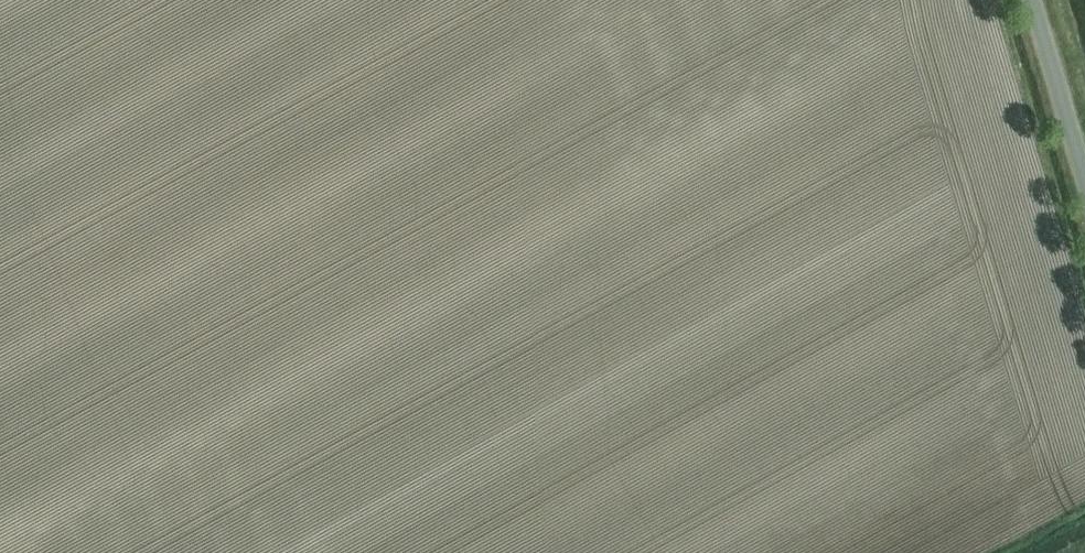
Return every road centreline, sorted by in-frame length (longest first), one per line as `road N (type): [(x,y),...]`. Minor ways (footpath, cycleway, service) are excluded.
road 1 (unclassified): [(1034,0),(1084,173)]

